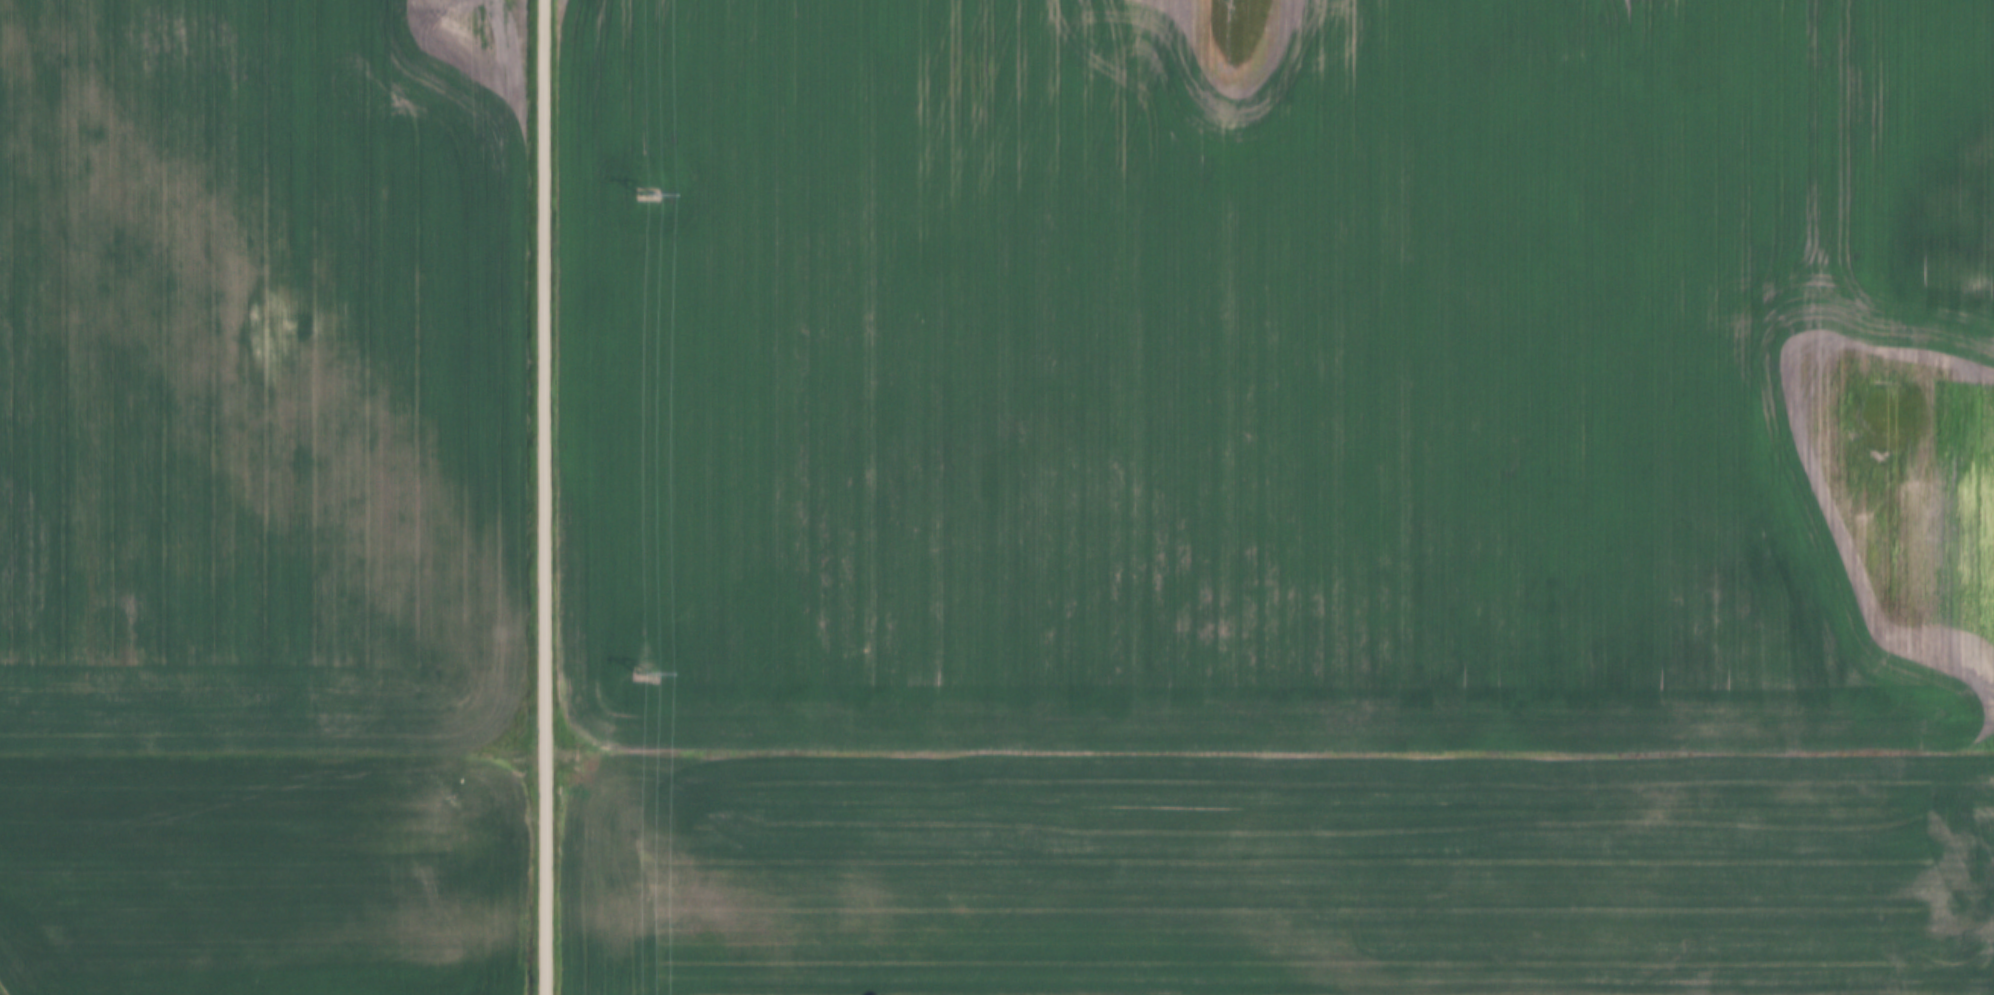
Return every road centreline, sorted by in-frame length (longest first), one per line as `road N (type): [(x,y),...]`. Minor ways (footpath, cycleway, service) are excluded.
road 1 (residential): [(546,994),(547,0)]

